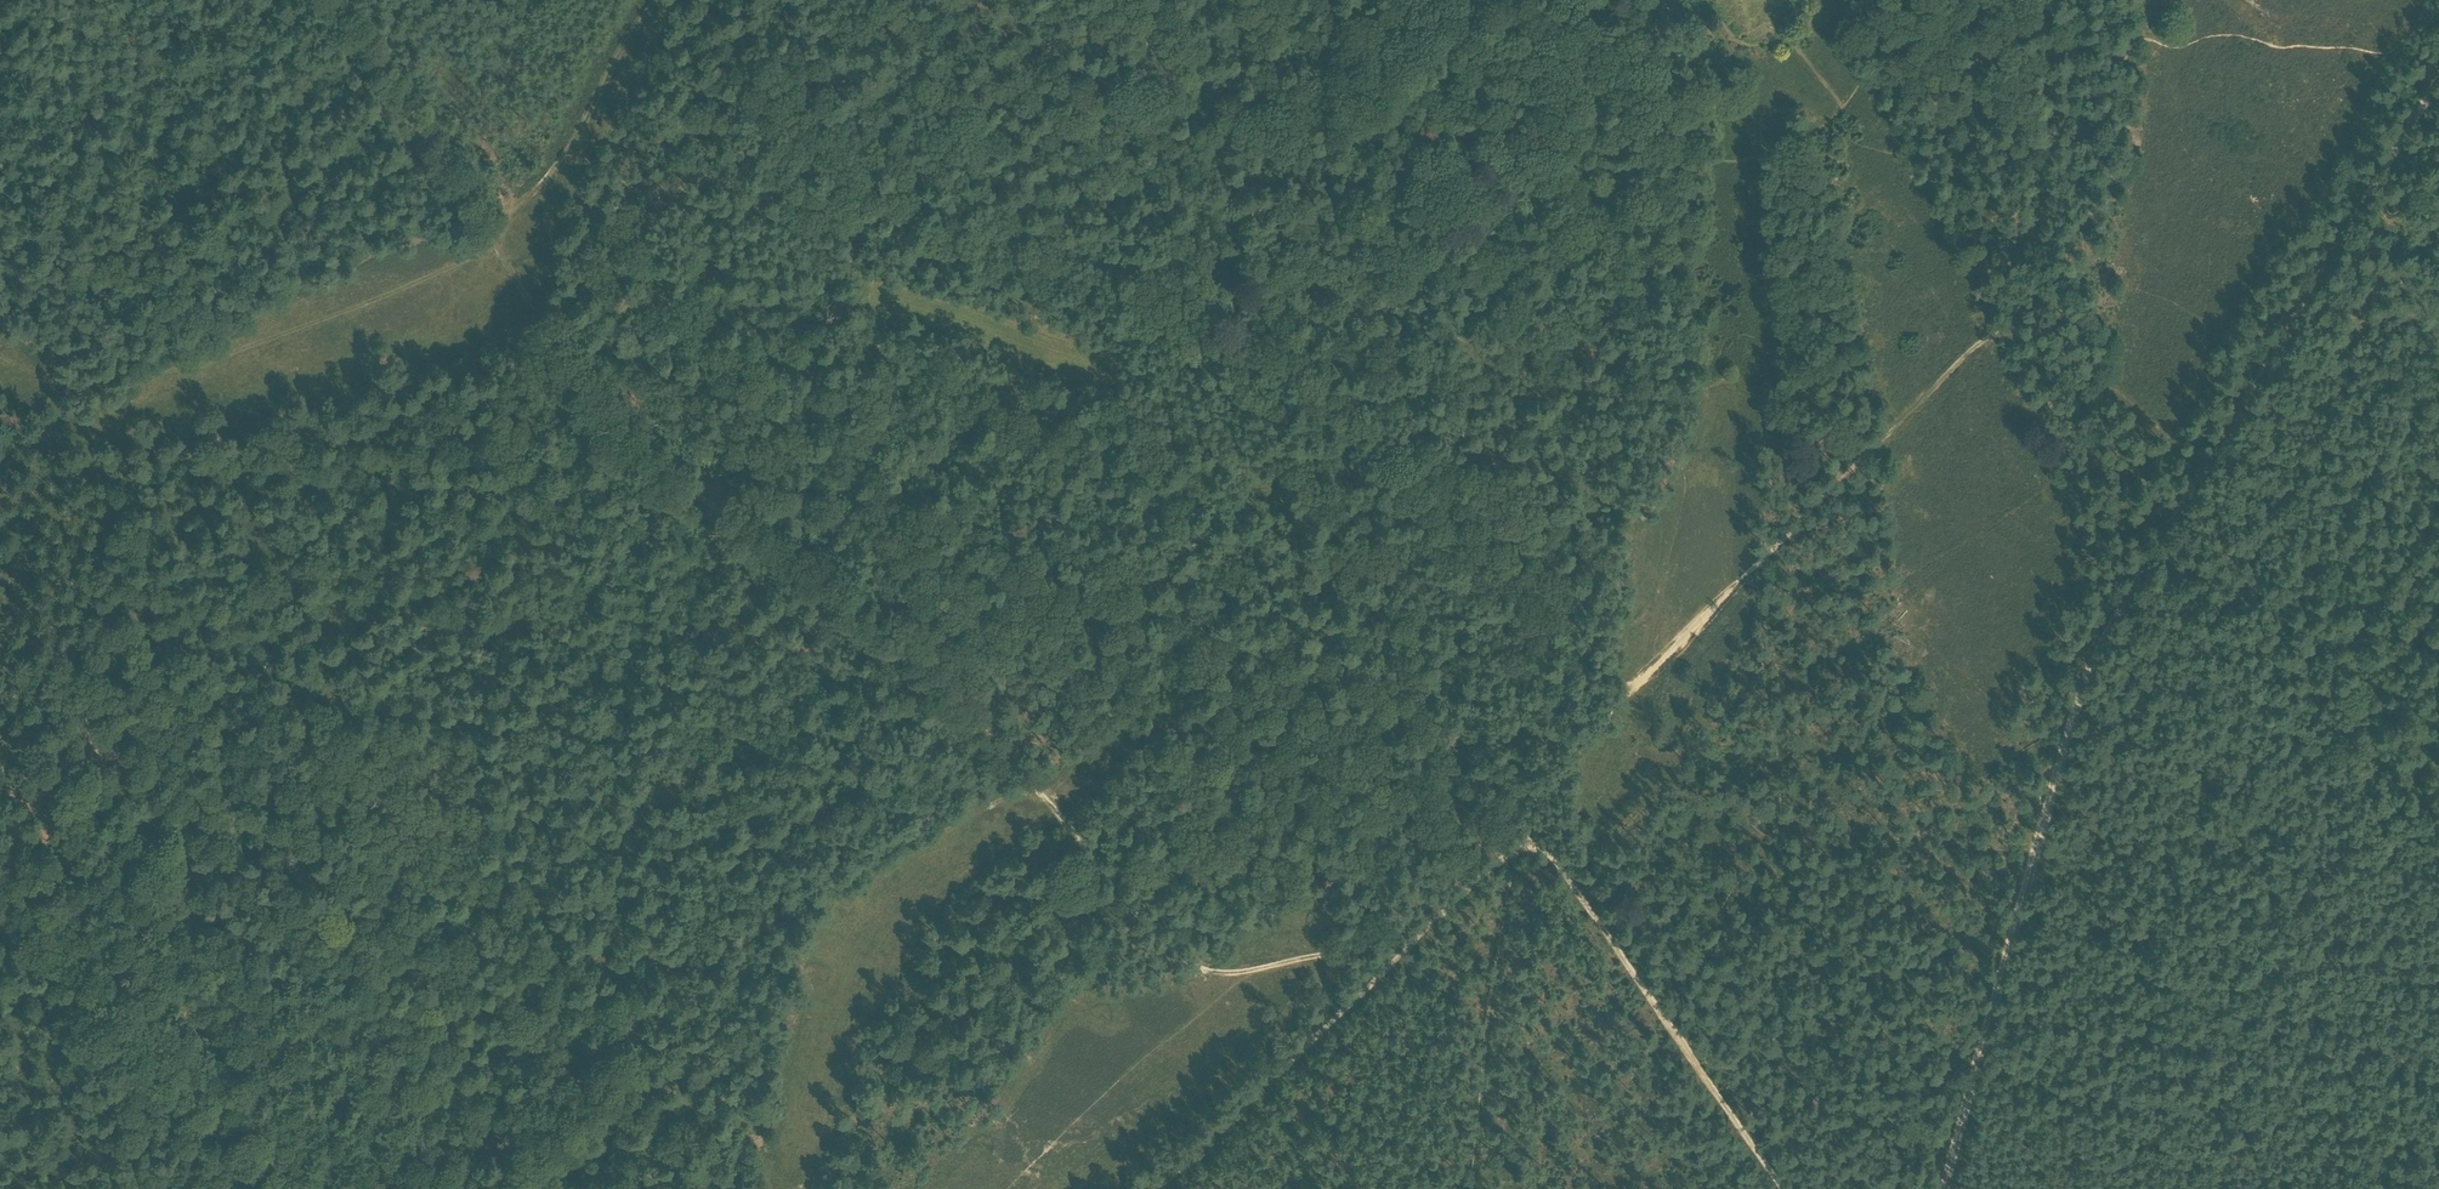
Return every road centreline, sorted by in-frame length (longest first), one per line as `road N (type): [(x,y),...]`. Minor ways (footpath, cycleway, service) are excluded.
road 1 (track): [(1416,908),(1979,338),(2026,282),(2131,49)]
road 2 (track): [(601,448),(953,689),(1187,962),(1206,971),(1256,969),(1335,951),(1416,908)]
road 3 (track): [(2036,830),(2107,625),(2438,70)]
road 4 (track): [(494,245),(164,373),(132,367),(70,382),(39,376),(0,351)]
road 5 (track): [(804,1188),(874,959),(942,866),(1048,800)]
road 6 (track): [(1779,1188),(1573,885),(1549,854),(1529,844),(1521,799)]
road 7 (track): [(2438,810),(2351,740),(2319,698),(2285,622),(2218,525),(2210,453)]
road 8 (track): [(1161,1188),(1457,898)]
road 9 (track): [(2036,830),(1940,1188)]
road 10 (track): [(1472,1188),(1512,856)]
road 11 (track): [(1008,1188),(1140,1062),(1256,969)]
road 12 (track): [(485,228),(538,193),(568,158),(610,61),(654,0)]
road 13 (track): [(338,0),(398,81),(485,228)]
road 14 (track): [(2204,462),(2139,417),(2085,364),(2009,332),(1979,338)]
road 15 (track): [(485,228),(601,448)]

